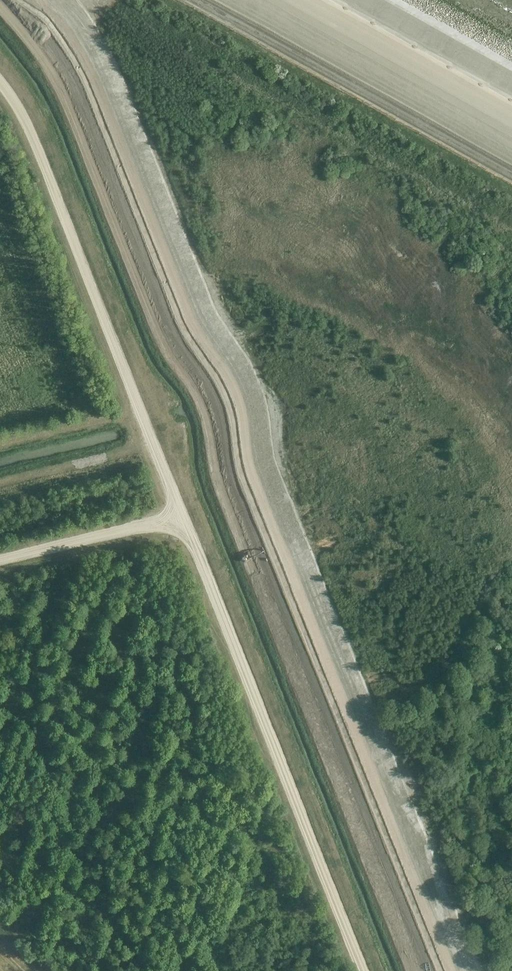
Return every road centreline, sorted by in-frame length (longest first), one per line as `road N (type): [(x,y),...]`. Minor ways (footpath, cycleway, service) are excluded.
road 1 (track): [(361,970),(177,512)]
road 2 (track): [(0,81),(25,121),(177,512)]
road 3 (track): [(177,512),(0,560)]

